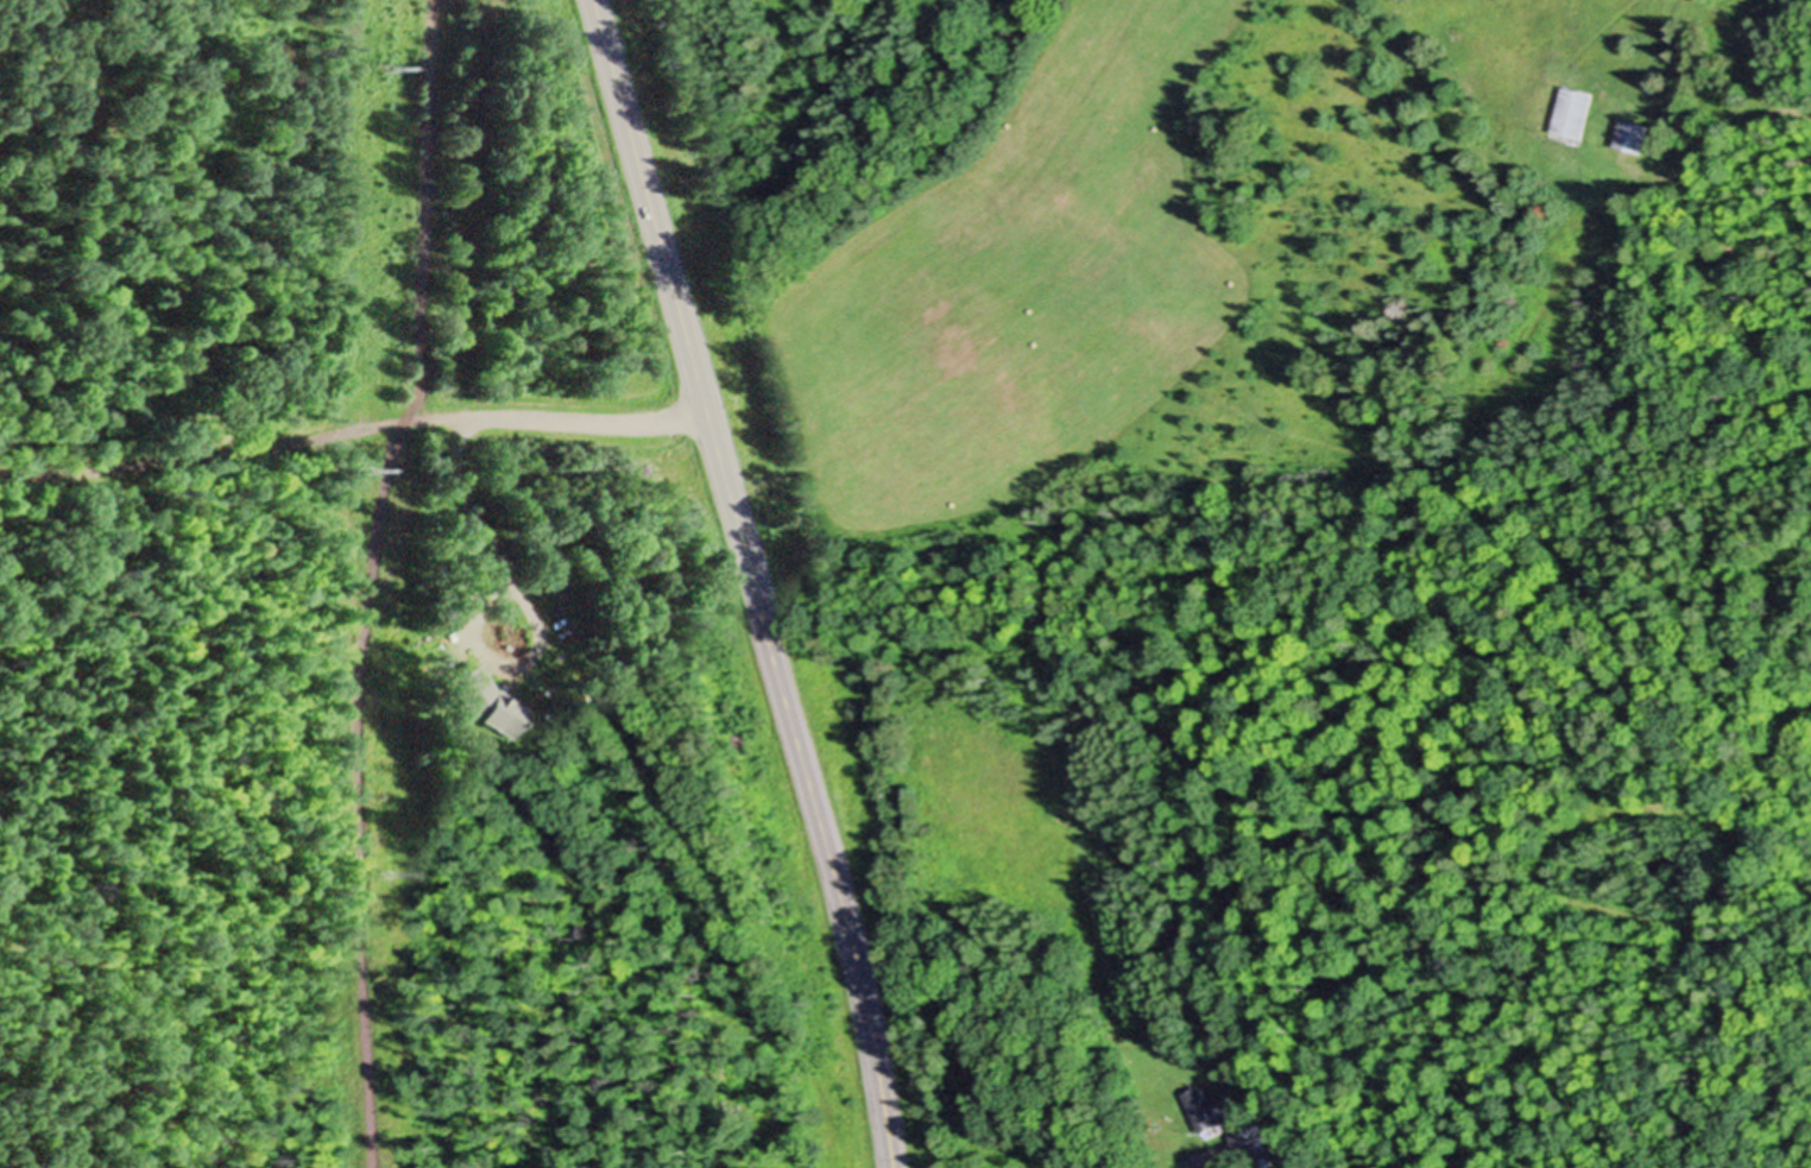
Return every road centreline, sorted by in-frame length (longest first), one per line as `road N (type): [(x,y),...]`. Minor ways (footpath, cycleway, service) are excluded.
road 1 (secondary): [(890,1167),(877,1050),(834,860),(585,0)]
road 2 (track): [(373,1167),(345,431)]
road 3 (residential): [(703,408),(630,422),(419,417),(154,468),(0,475)]
road 4 (track): [(419,417),(426,0)]

